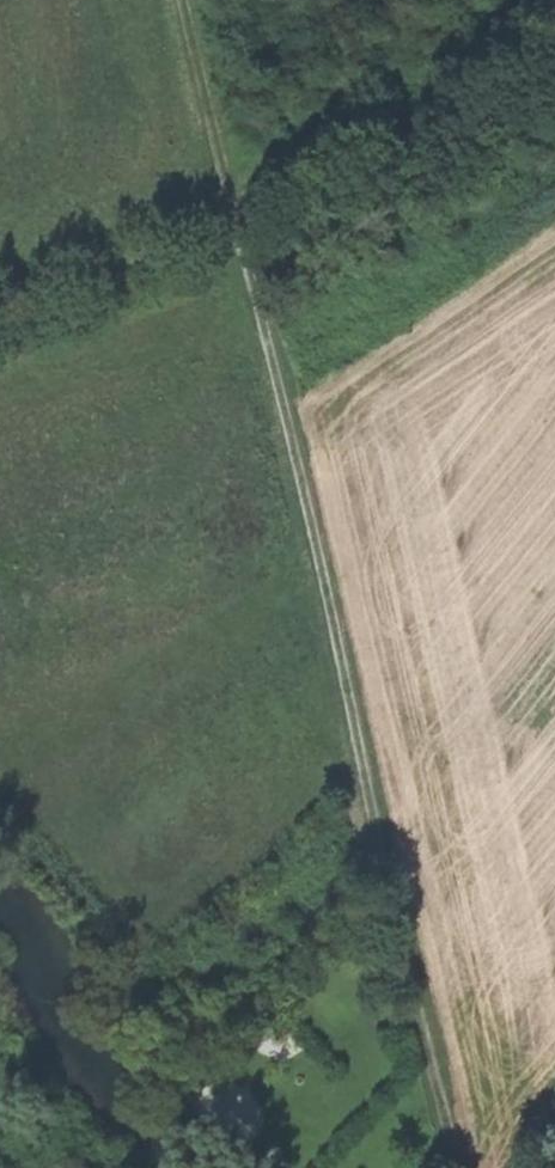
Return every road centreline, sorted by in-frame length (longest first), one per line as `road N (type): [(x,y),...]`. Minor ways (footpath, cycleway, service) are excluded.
road 1 (track): [(462,1167),(184,0)]

